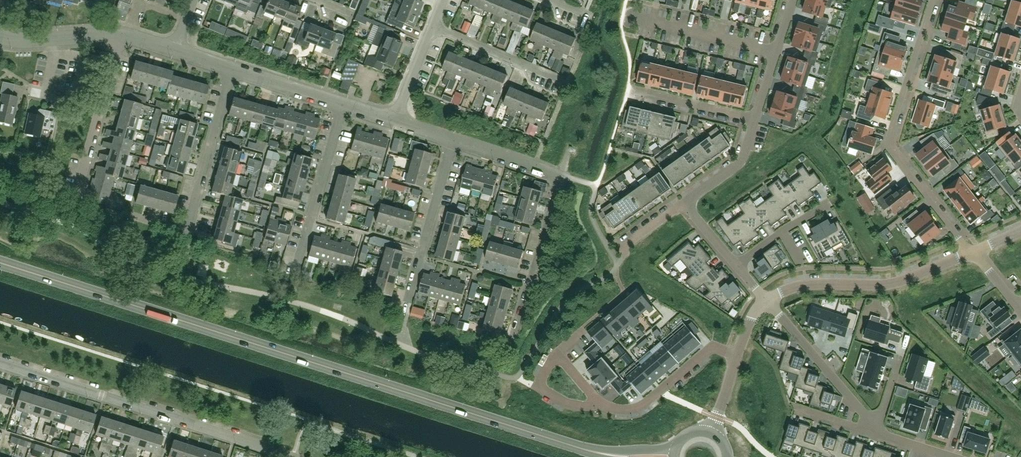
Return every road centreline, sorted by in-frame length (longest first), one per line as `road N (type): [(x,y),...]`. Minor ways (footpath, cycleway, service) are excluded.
road 1 (primary): [(599,452),(0,262)]
road 2 (residential): [(294,456),(0,363)]
road 3 (residential): [(973,251),(887,146),(933,0)]
road 4 (residential): [(514,337),(564,176),(452,139)]
road 5 (residential): [(131,216),(186,230),(232,68)]
road 6 (residential): [(766,300),(806,284),(884,285),(973,251)]
road 7 (residential): [(408,299),(452,139)]
road 8 (residential): [(293,262),(344,105)]
road 9 (residential): [(76,191),(121,34)]
road 10 (residential): [(872,424),(766,300)]
road 11 (residential): [(600,404),(645,403),(713,346),(737,356)]
road 12 (residential): [(629,16),(776,51)]
road 13 (residential): [(564,81),(433,26)]
road 14 (residential): [(755,119),(633,90)]
road 15 (residential): [(121,34),(0,39)]

